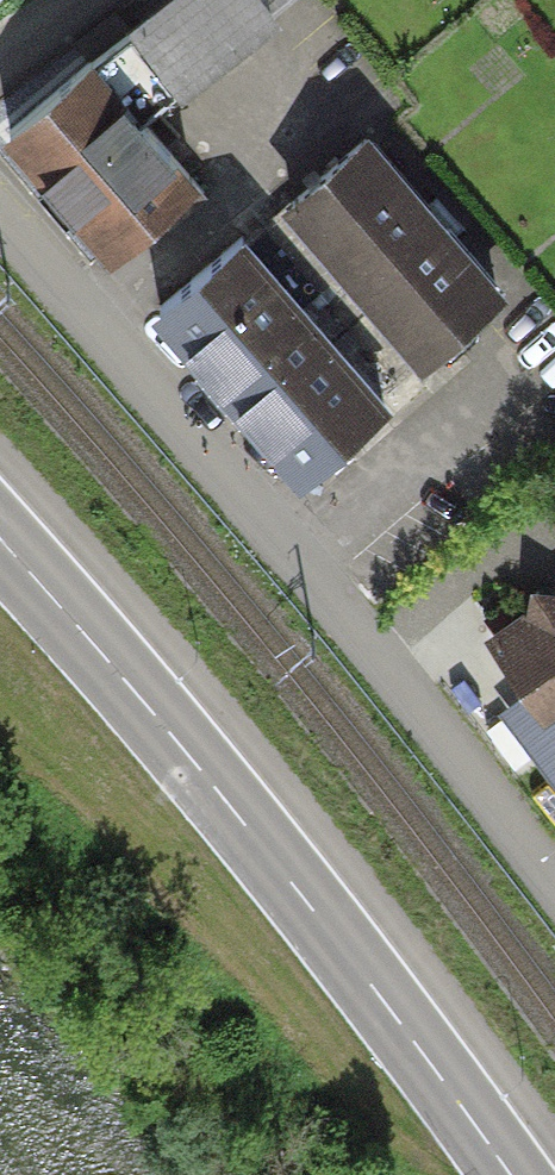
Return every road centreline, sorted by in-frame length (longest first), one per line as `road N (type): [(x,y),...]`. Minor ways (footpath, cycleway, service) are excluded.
road 1 (residential): [(0,209),(136,361),(554,883)]
road 2 (secondary): [(509,1174),(231,805),(0,535)]

